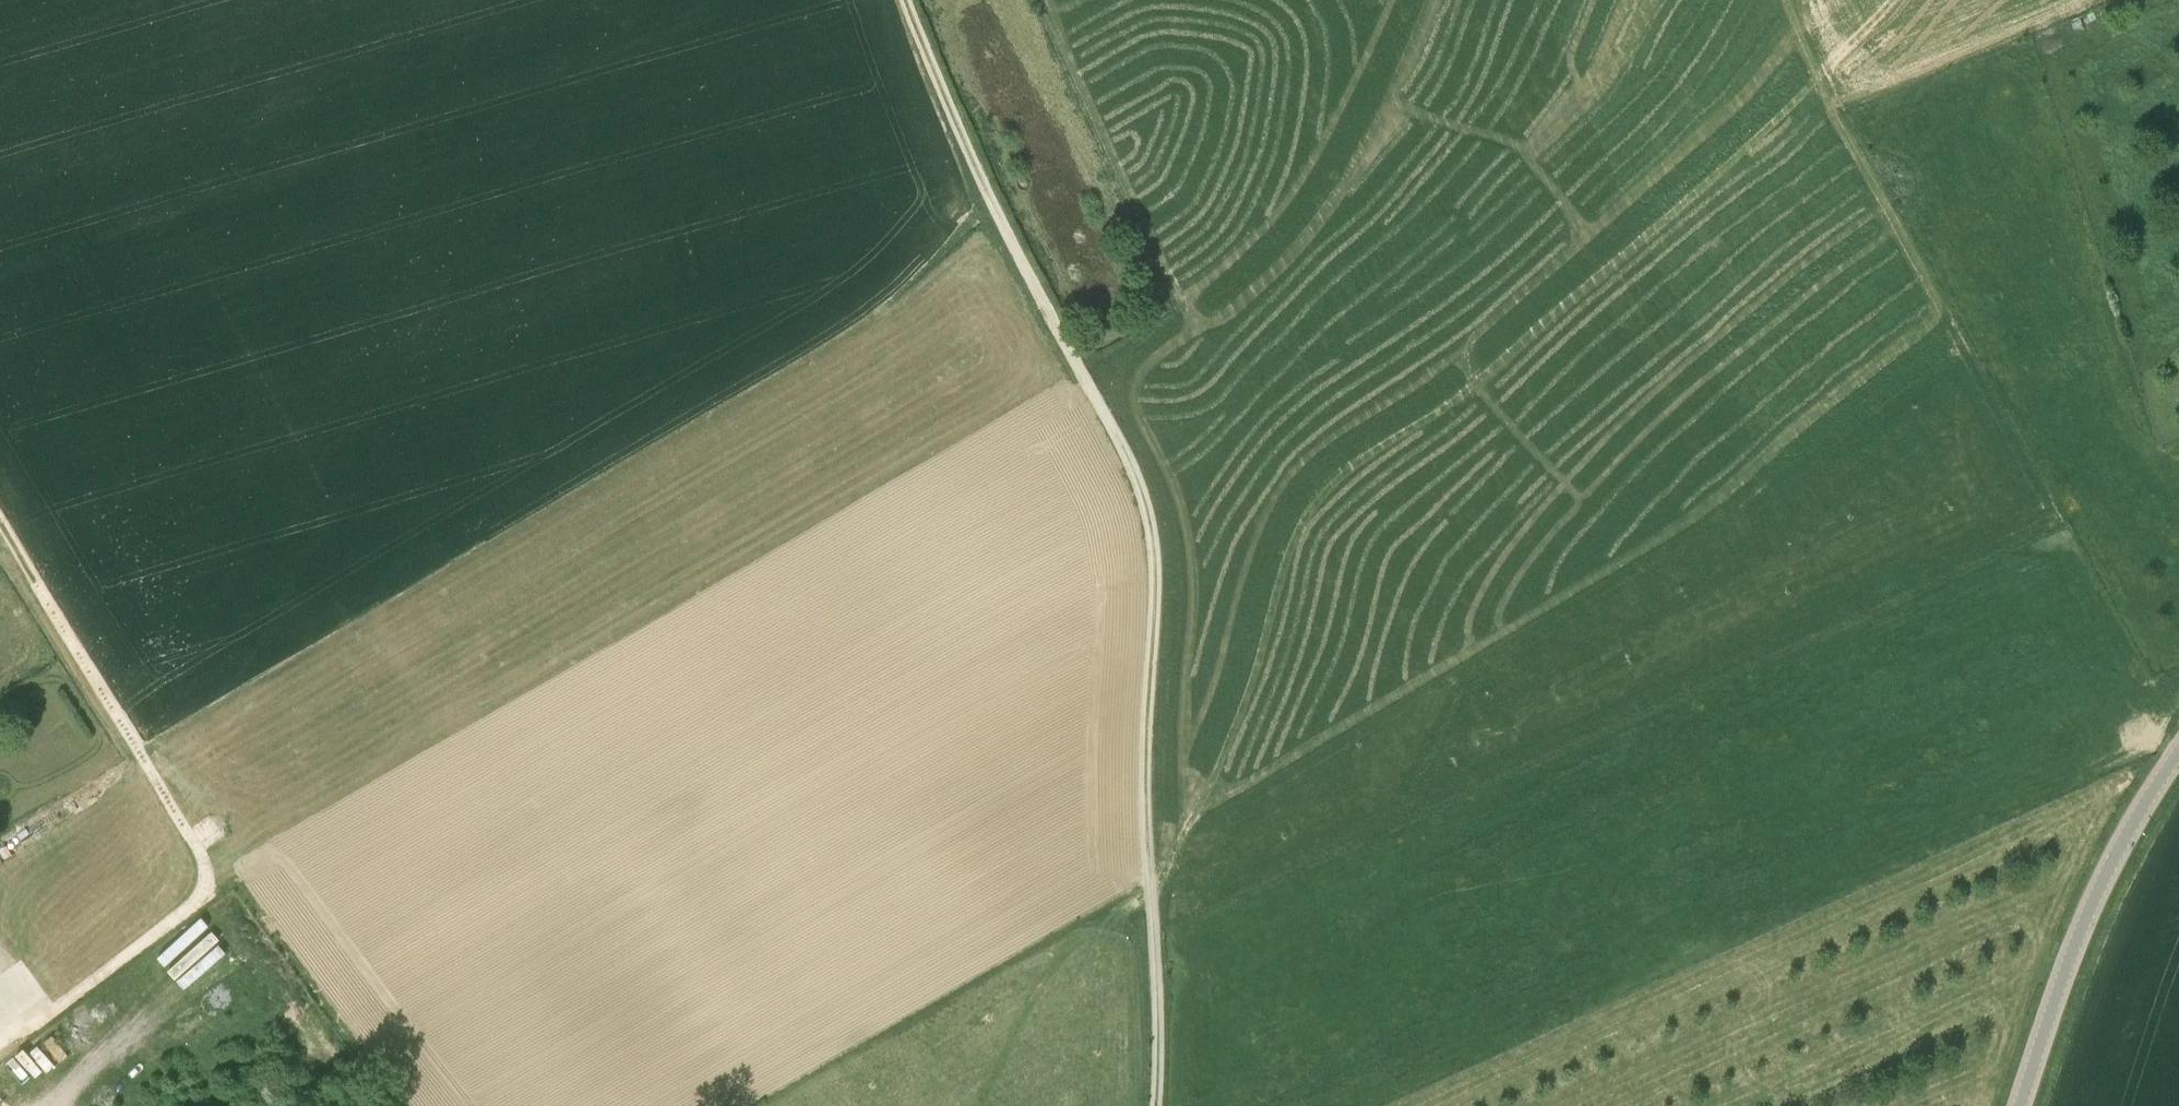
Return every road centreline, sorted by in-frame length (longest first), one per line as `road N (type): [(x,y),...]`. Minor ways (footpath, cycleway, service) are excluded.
road 1 (track): [(905,0),(998,219),(1116,433),(1152,528),(1147,809),(1156,1105)]
road 2 (tertiary): [(2020,1105),(2086,913),(2178,750)]

